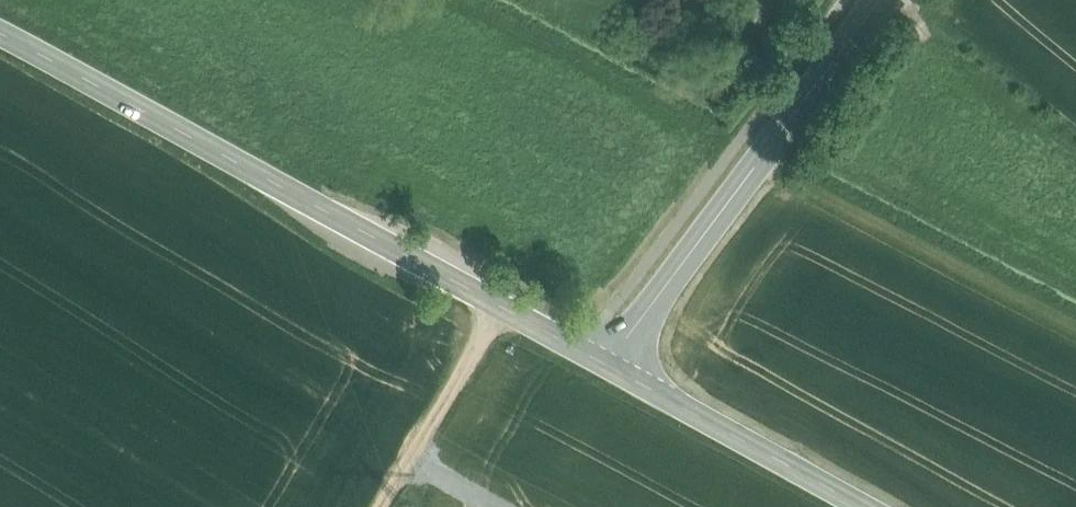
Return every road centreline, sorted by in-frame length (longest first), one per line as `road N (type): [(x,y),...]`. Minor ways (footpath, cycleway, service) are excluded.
road 1 (secondary): [(606,364),(0,34)]
road 2 (secondary): [(861,0),(606,364)]
road 3 (secondary): [(875,506),(606,364)]
road 4 (track): [(505,311),(389,506)]

